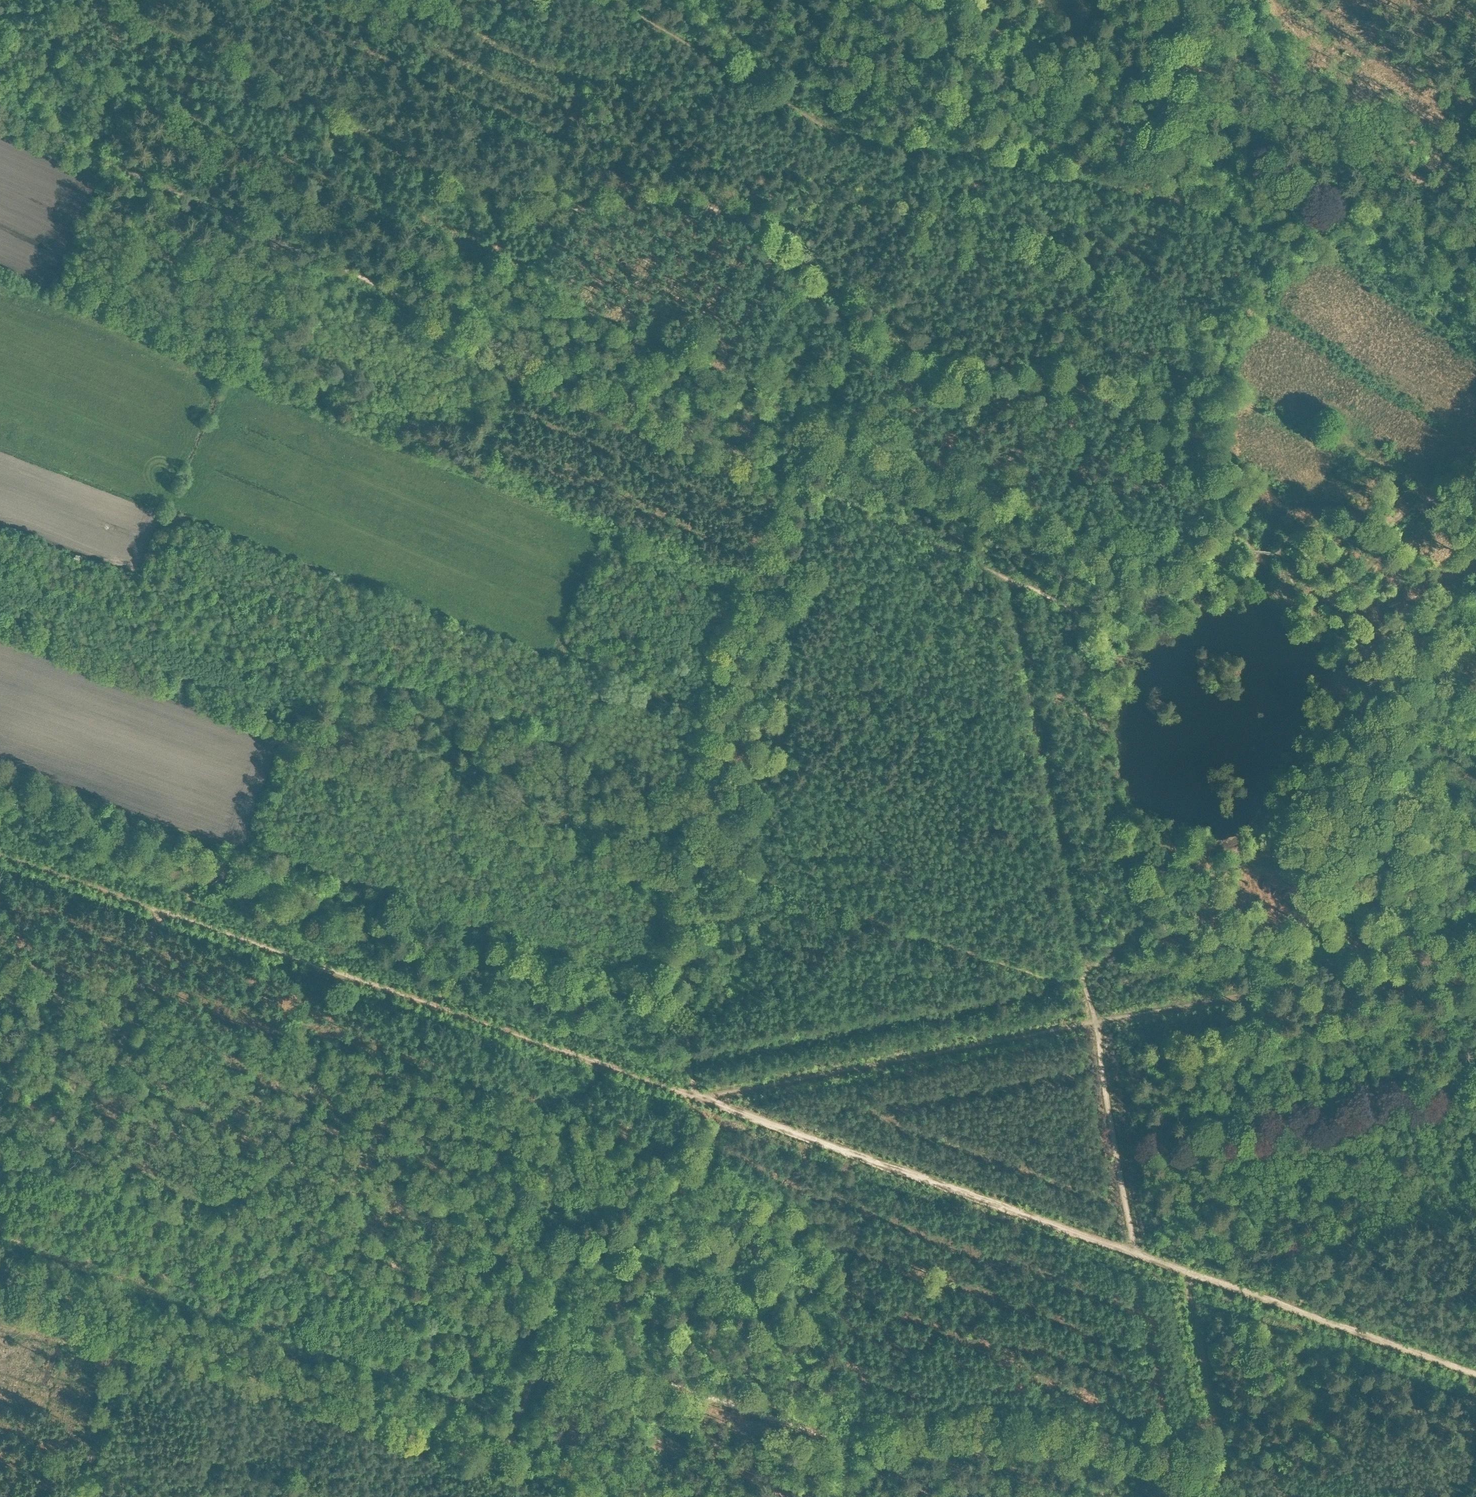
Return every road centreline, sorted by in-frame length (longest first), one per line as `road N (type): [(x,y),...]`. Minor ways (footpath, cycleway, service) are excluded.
road 1 (track): [(618,0),(793,105),(1317,235)]
road 2 (track): [(1174,1268),(1220,1486),(1236,1496)]
road 3 (track): [(1249,0),(1203,208)]

